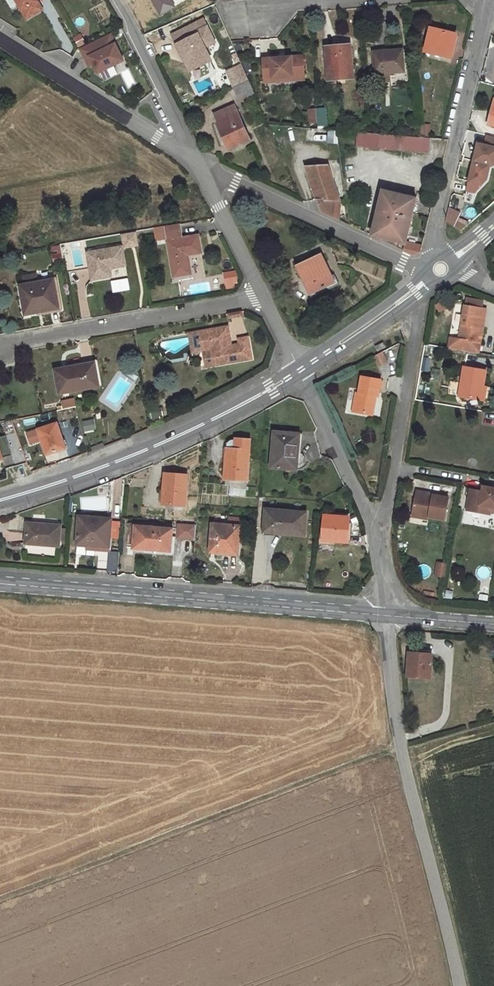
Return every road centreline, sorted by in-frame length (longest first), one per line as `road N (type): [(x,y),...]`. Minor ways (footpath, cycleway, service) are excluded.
road 1 (track): [(0,899),(401,745)]
road 2 (secondary): [(388,618),(0,586)]
road 3 (unclassified): [(388,618),(406,771),(459,985)]
road 4 (secondary): [(0,500),(145,453),(299,369)]
road 5 (unclassified): [(491,0),(437,206),(439,271)]
road 6 (residential): [(0,345),(261,298)]
road 7 (unclassified): [(197,166),(326,235),(439,271)]
road 8 (residential): [(405,298),(415,321),(378,526)]
road 9 (unclassified): [(0,44),(197,166)]
road 10 (unclassified): [(118,0),(197,166)]
road 11 (unclassified): [(299,369),(378,526)]
road 12 (unclassified): [(197,166),(261,298)]
road 13 (secondary): [(299,369),(405,298)]

